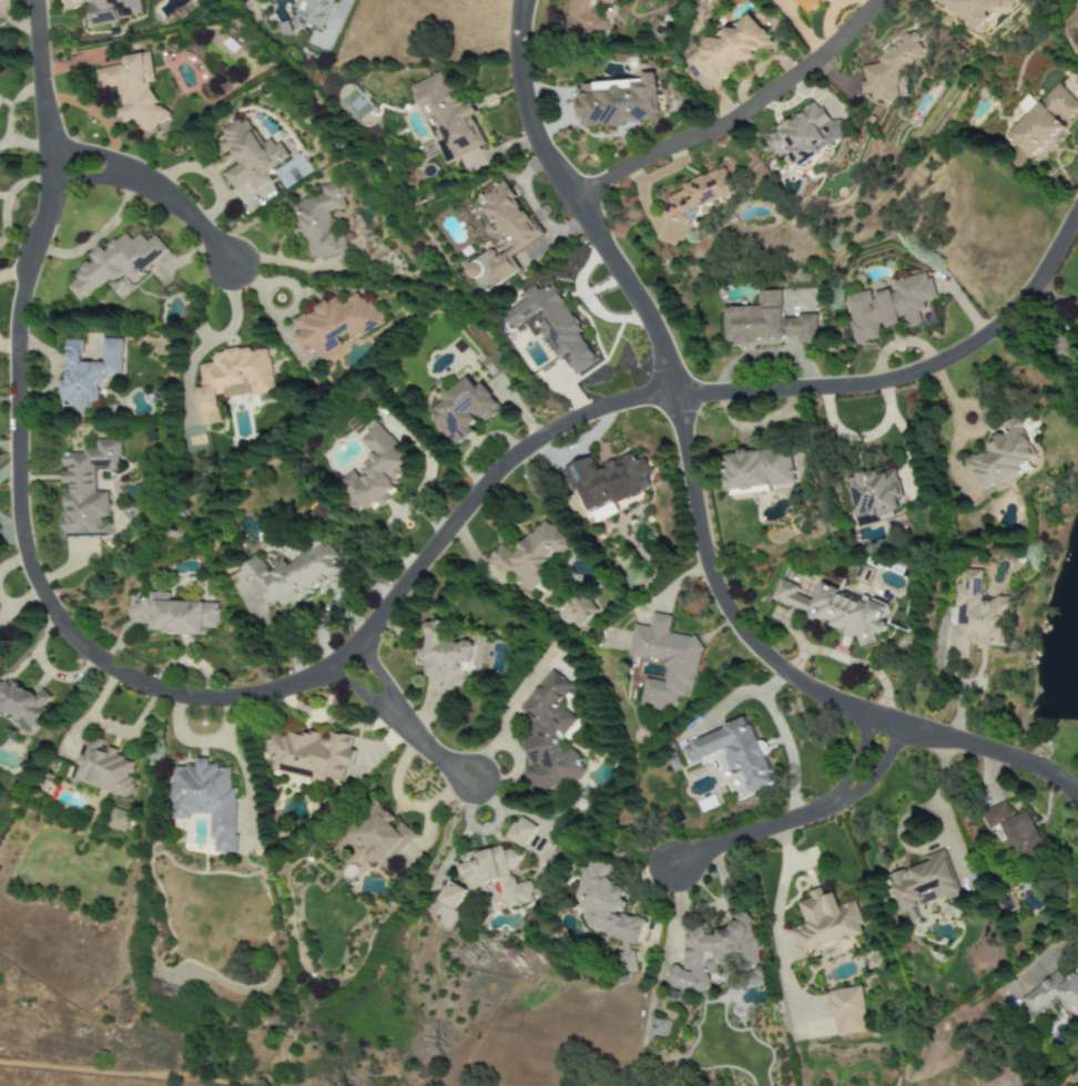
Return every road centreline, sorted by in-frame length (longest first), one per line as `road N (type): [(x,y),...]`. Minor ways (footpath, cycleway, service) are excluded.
road 1 (residential): [(33,0),(49,191),(16,316),(17,530),(30,577),(58,623),(124,679),(210,700),(265,694),(323,673),(348,656),(519,449),(587,410),(677,395)]
road 2 (residential): [(525,0),(516,52),(532,136),(653,331),(677,395),(696,536),(744,637),(824,698),(887,726),(999,754),(1056,779),(1077,804)]
road 3 (residential): [(1077,205),(1014,308),(946,359),(854,387),(677,395)]
road 4 (residential): [(877,0),(777,91),(572,203)]
road 5 (residential): [(887,726),(831,805),(658,871)]
road 6 (residential): [(49,170),(130,177),(160,192),(231,272)]
road 7 (residential): [(348,656),(424,745),(472,780)]

